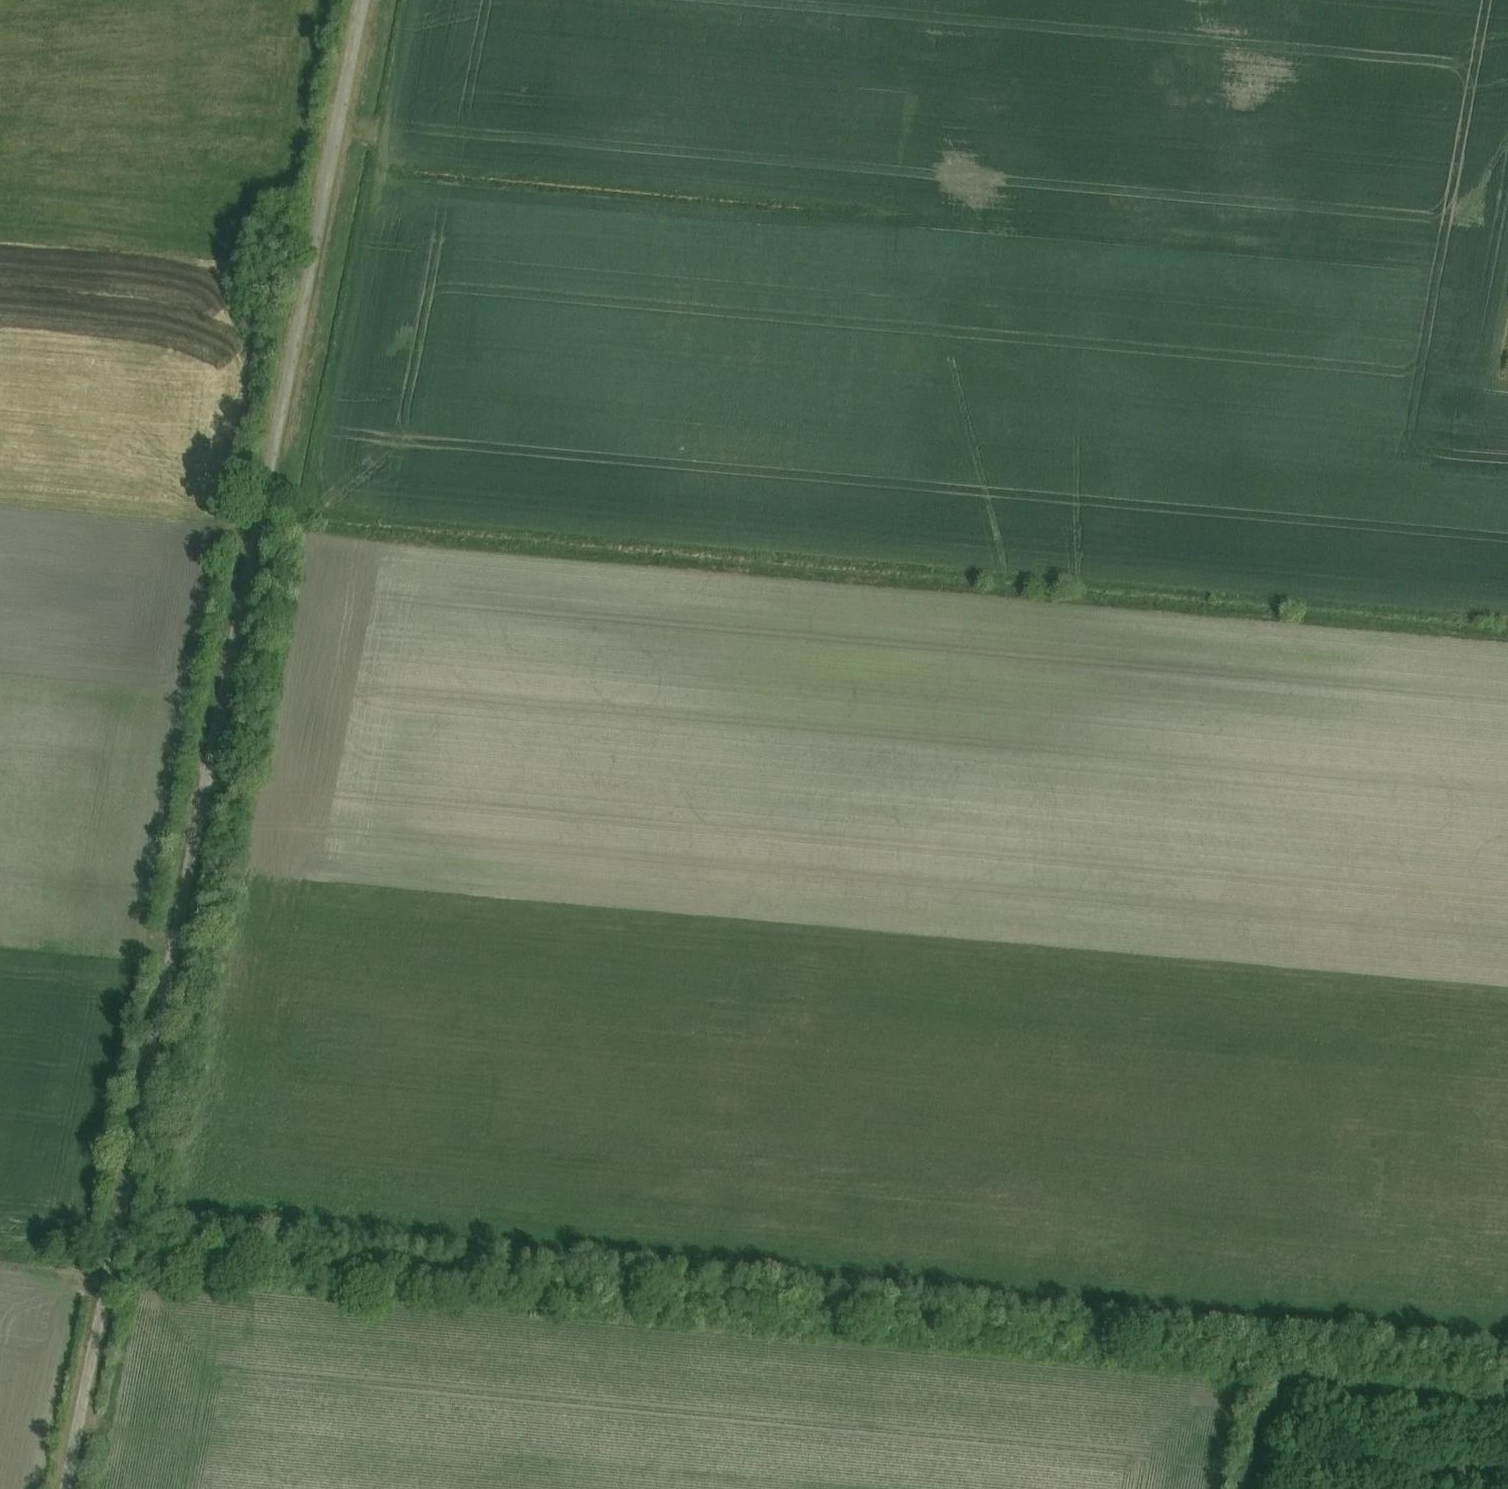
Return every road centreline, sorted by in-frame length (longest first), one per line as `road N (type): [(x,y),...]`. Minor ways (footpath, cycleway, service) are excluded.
road 1 (unclassified): [(63,1488),(366,0)]

